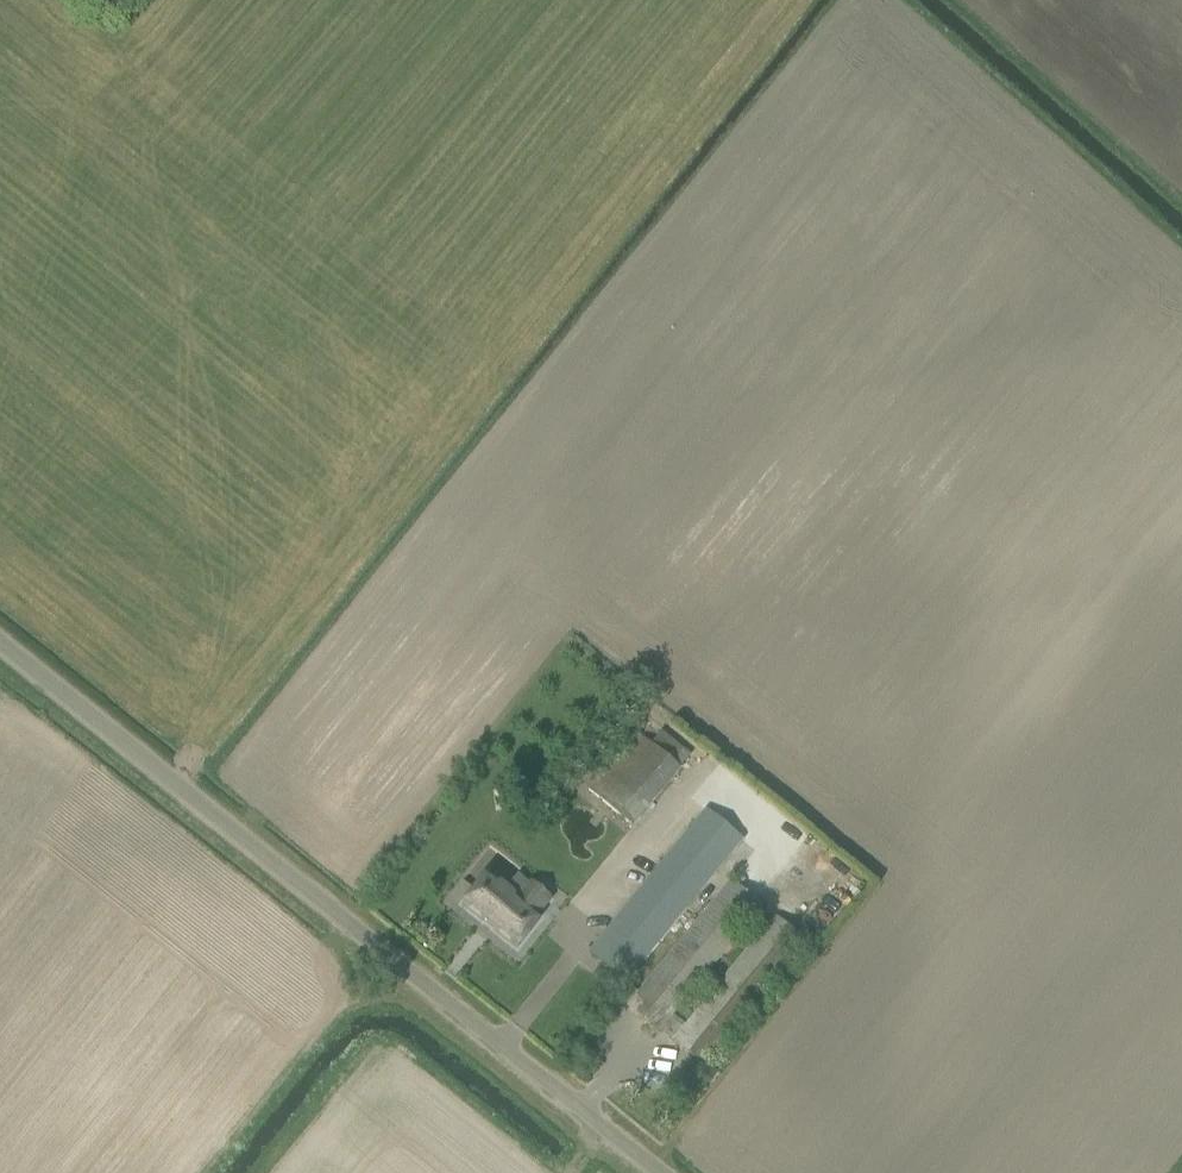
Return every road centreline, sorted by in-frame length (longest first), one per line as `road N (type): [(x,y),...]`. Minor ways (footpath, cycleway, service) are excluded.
road 1 (unclassified): [(652,1172),(0,643)]

